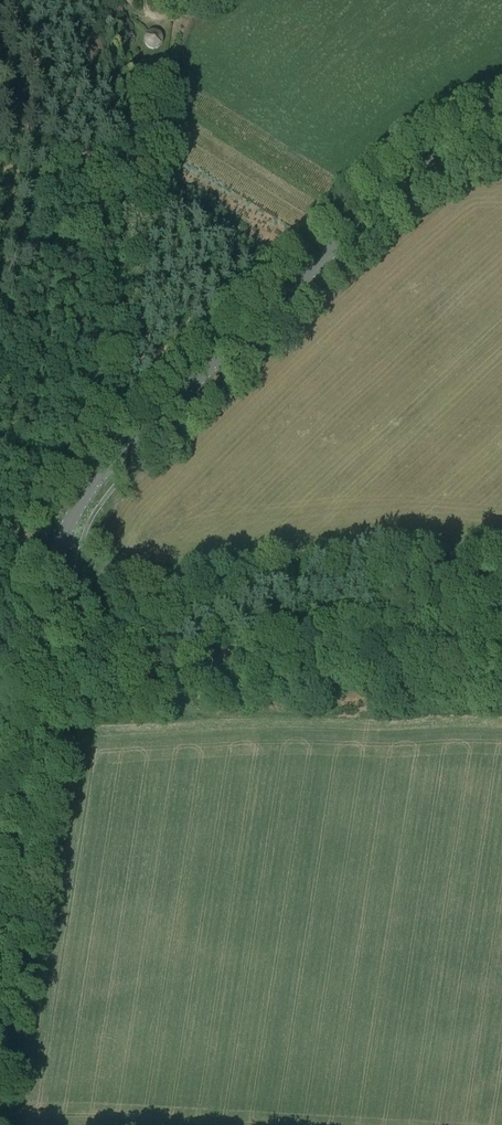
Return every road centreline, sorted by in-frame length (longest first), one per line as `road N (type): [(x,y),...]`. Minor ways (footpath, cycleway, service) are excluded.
road 1 (secondary): [(0,960),(55,567),(82,500),(110,462),(392,194),(440,158),(501,133)]

